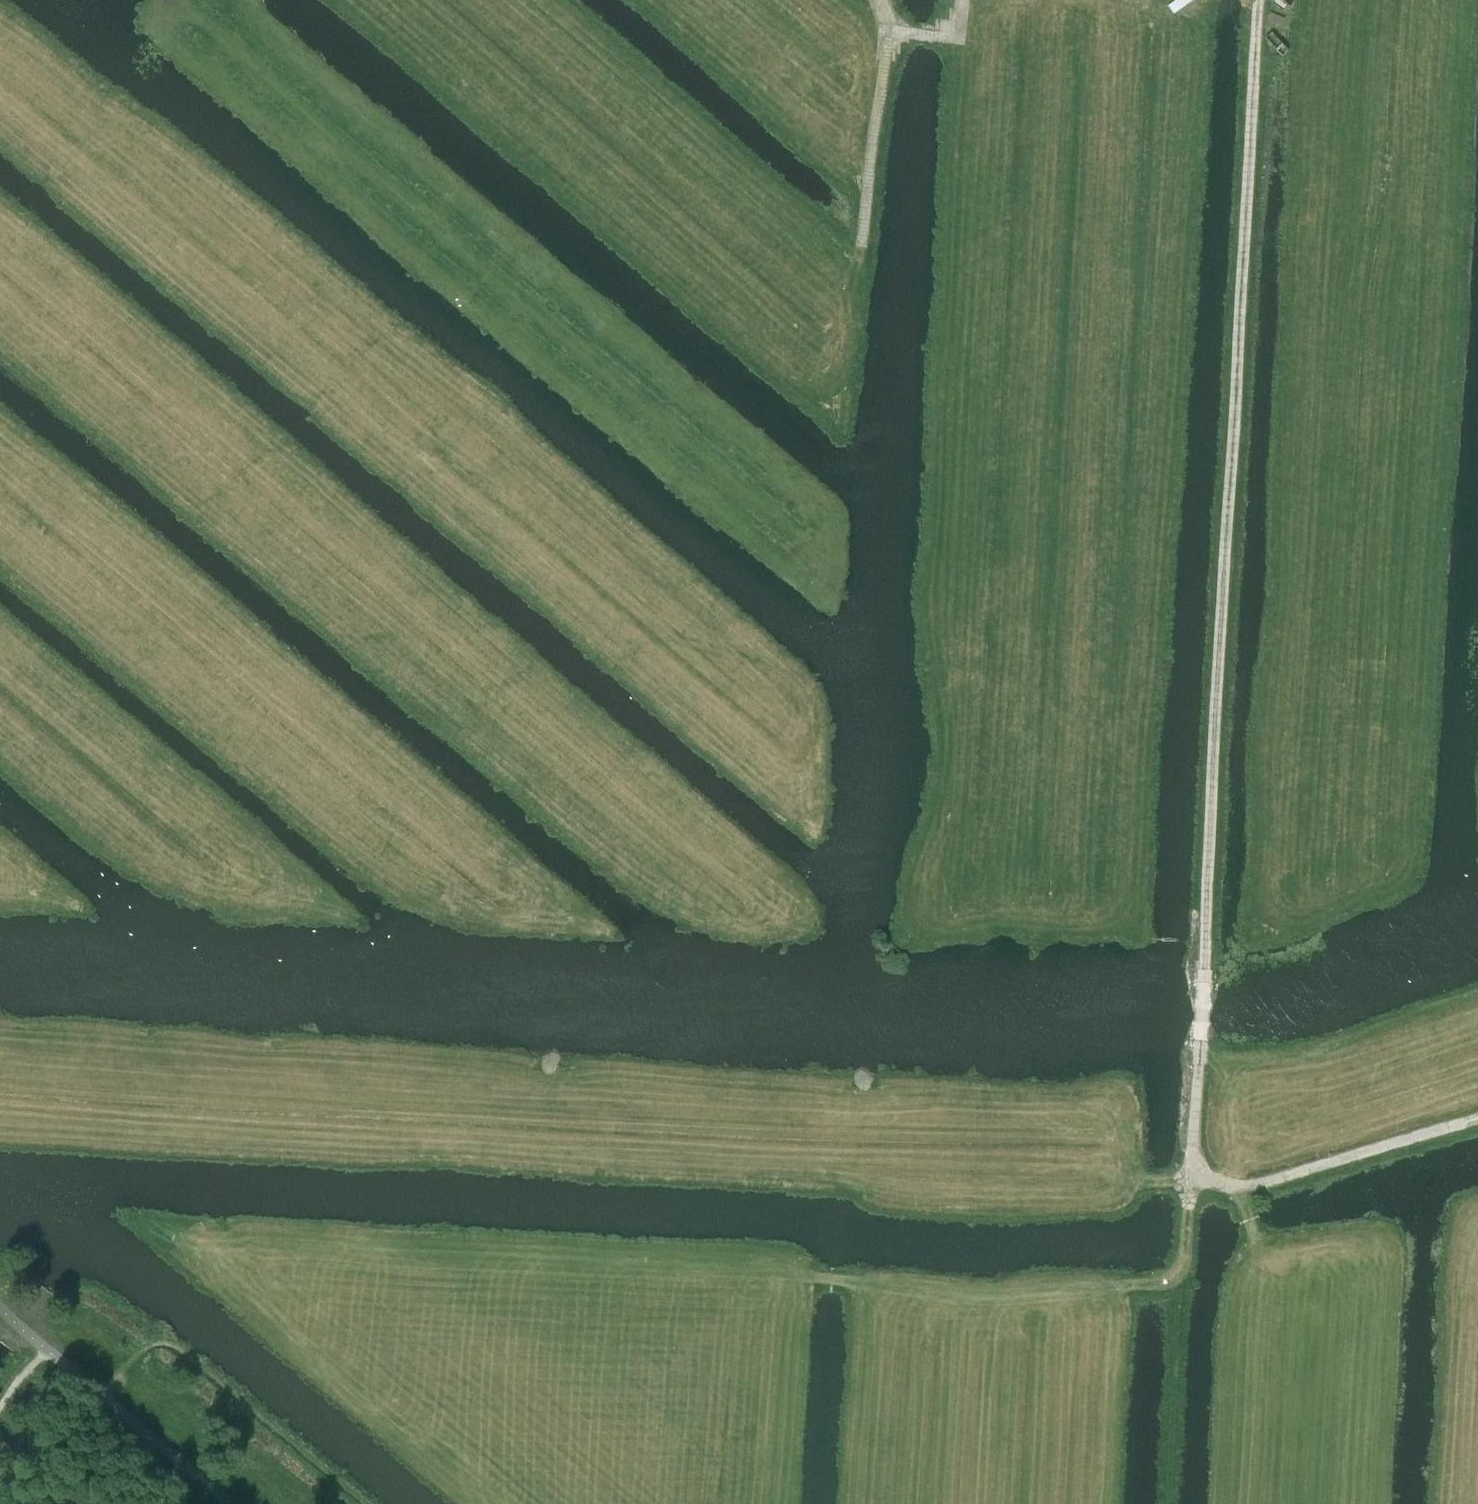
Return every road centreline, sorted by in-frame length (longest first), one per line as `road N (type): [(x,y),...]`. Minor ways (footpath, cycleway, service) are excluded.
road 1 (track): [(1194,1158),(1261,0)]
road 2 (track): [(1477,1115),(1265,1185),(1219,1184),(1194,1158),(1171,1503)]

